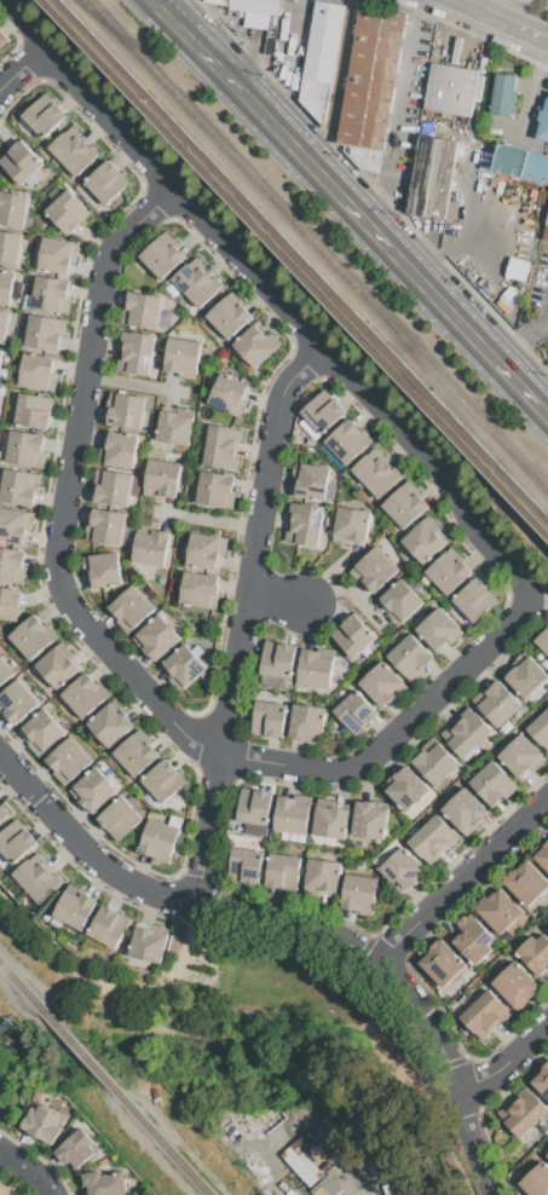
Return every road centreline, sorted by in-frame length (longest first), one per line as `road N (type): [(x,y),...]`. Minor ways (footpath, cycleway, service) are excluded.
road 1 (residential): [(47,52),(450,478),(473,526),(531,596)]
road 2 (residential): [(491,1194),(434,1028),(377,962),(299,929),(181,904),(114,876),(0,758)]
road 3 (residential): [(227,758),(186,739),(60,583),(109,260),(174,187)]
road 4 (residential): [(198,908),(285,396),(324,348)]
road 5 (secondary): [(246,96),(547,413)]
road 6 (residential): [(531,596),(527,612),(363,773),(227,758)]
road 7 (residential): [(377,962),(547,802)]
road 8 (secondary): [(160,0),(246,96)]

